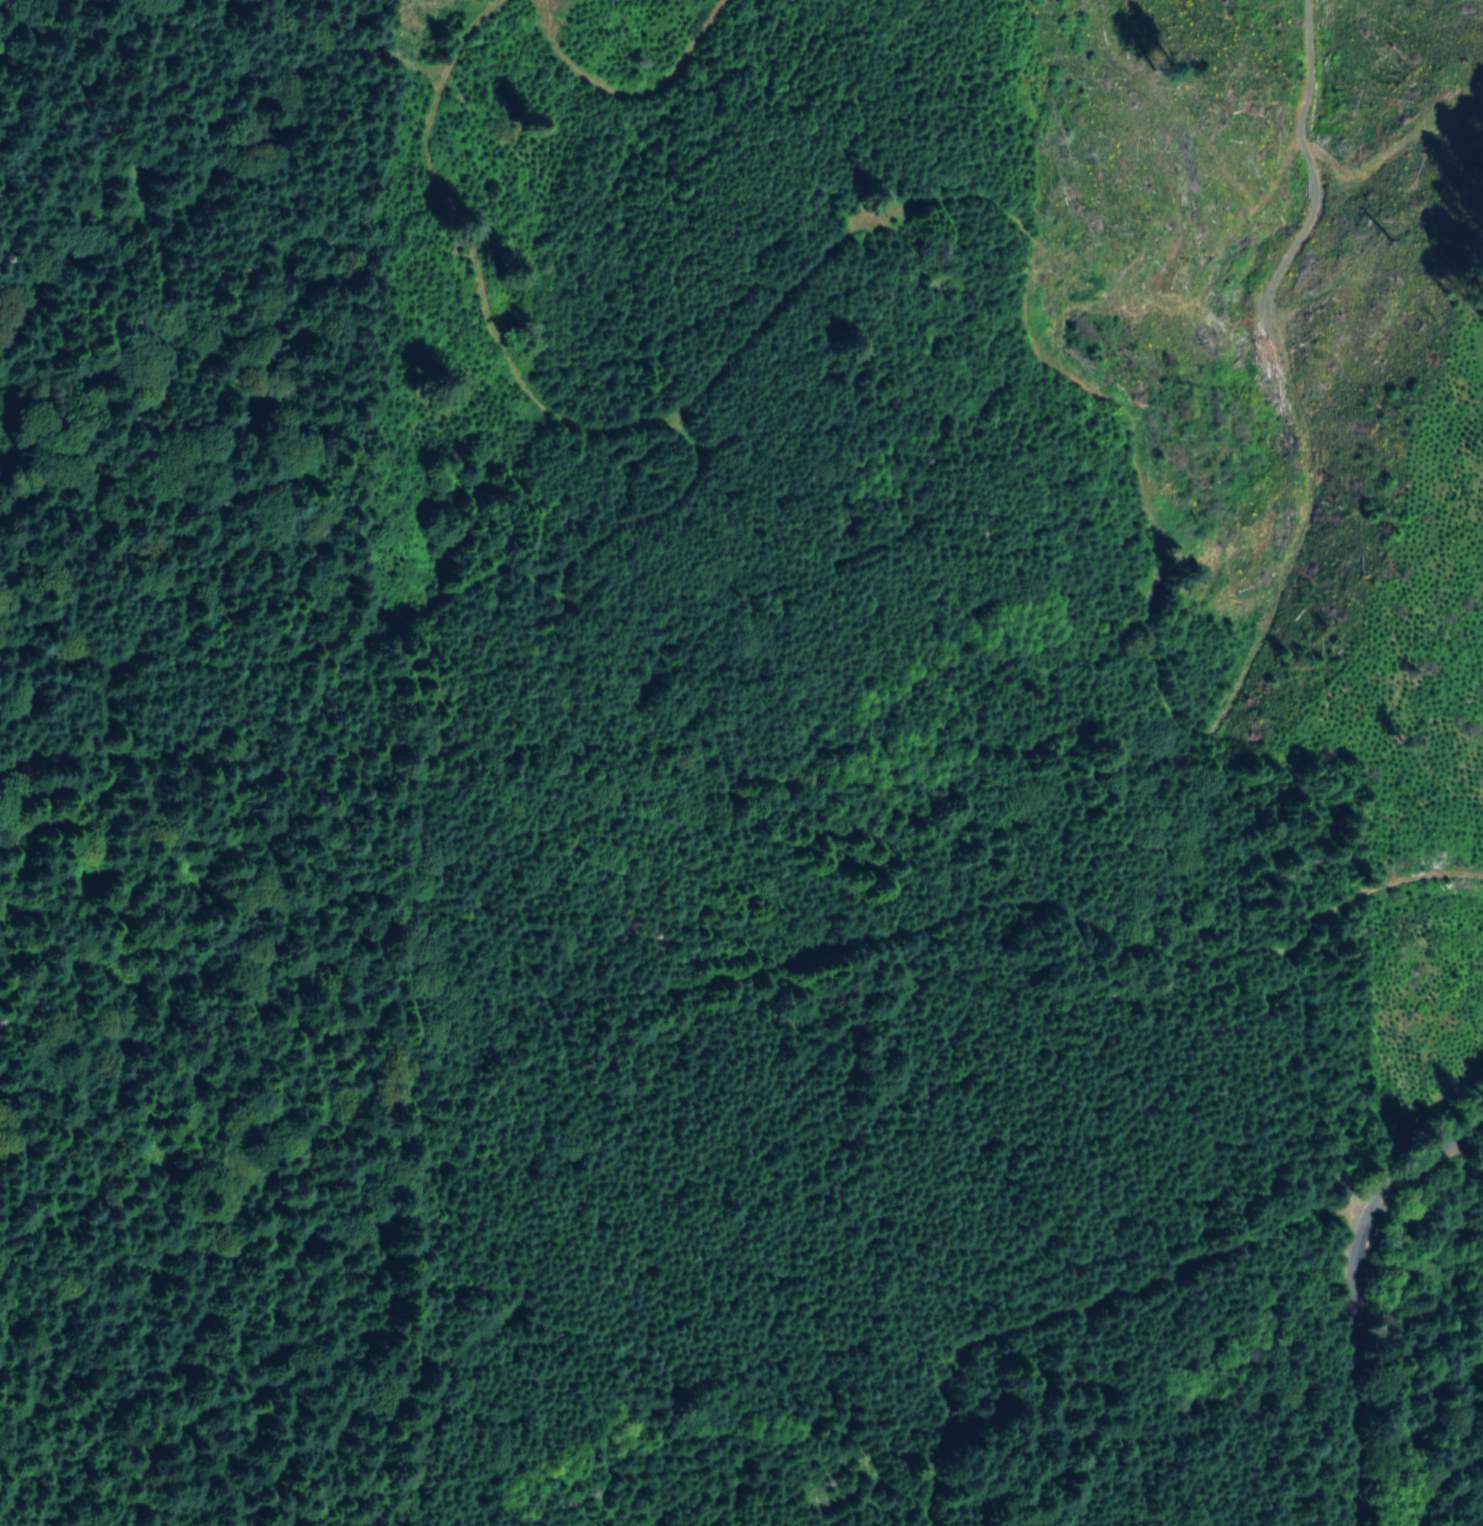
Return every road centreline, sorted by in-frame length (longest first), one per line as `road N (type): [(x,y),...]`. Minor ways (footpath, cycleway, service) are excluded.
road 1 (residential): [(1352,1525),(1347,1272),(1356,1208),(1398,1154),(1482,1100)]

